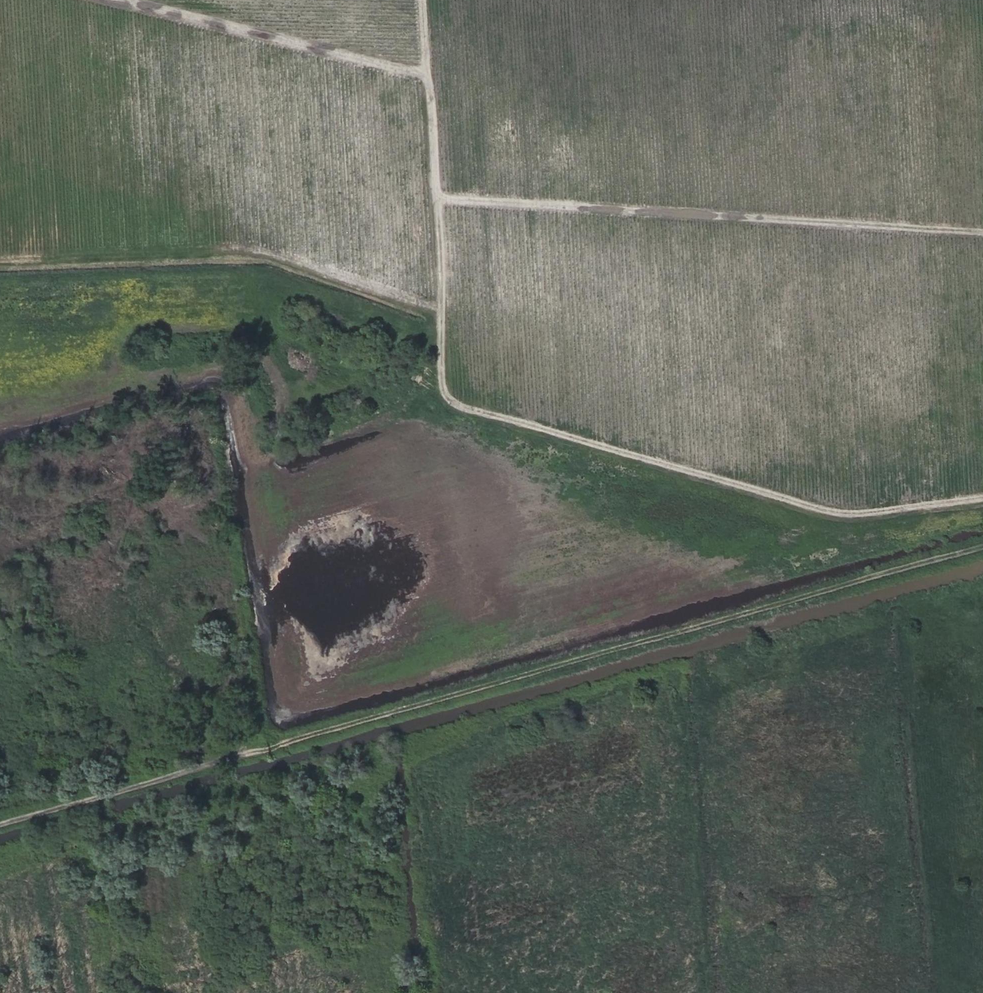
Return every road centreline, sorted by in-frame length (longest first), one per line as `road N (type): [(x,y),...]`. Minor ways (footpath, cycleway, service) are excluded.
road 1 (track): [(982,498),(843,512),(444,397),(428,74),(132,0)]
road 2 (track): [(0,822),(982,545)]

